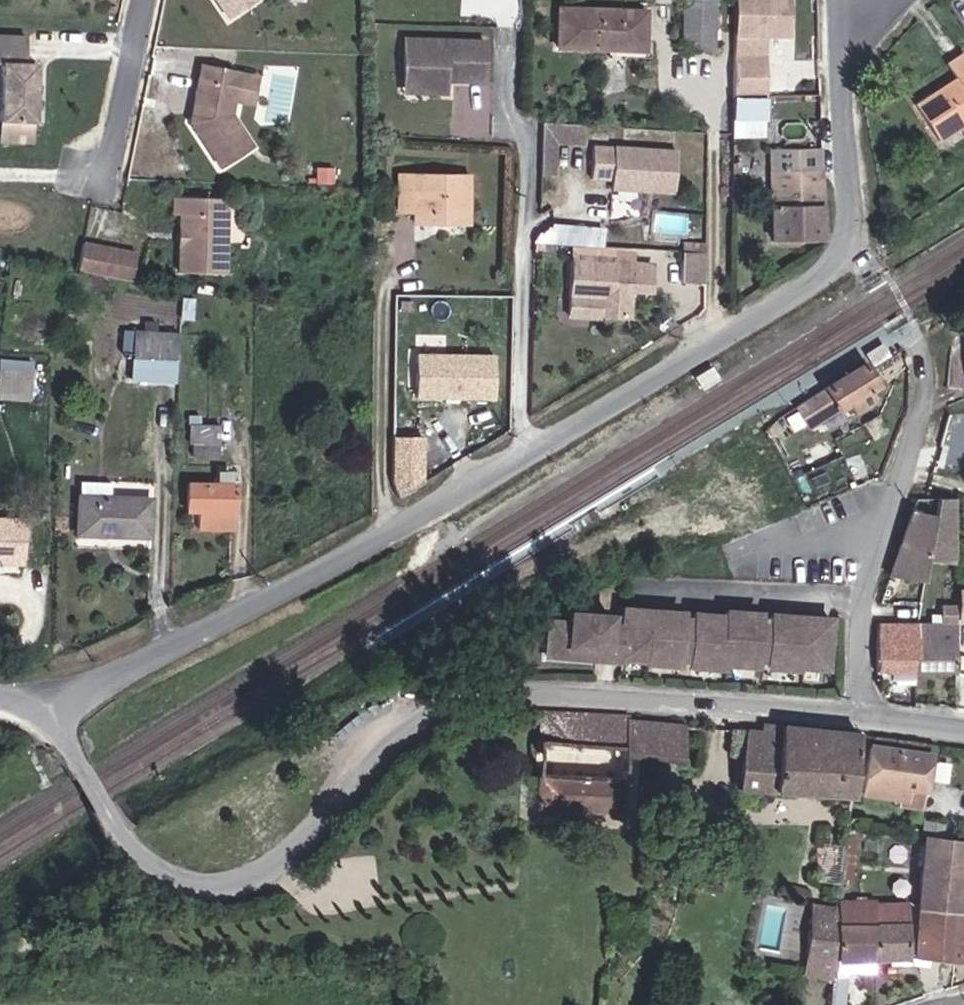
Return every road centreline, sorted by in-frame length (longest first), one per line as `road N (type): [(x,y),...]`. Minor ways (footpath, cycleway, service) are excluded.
road 1 (unclassified): [(845,0),(852,230),(811,284),(436,509),(48,707)]
road 2 (unclassified): [(963,729),(569,694),(500,697),(423,719),(264,873),(227,884),(192,879),(156,857),(127,825)]
road 3 (residential): [(102,176),(142,0)]
road 4 (unclassified): [(48,707),(127,825)]

